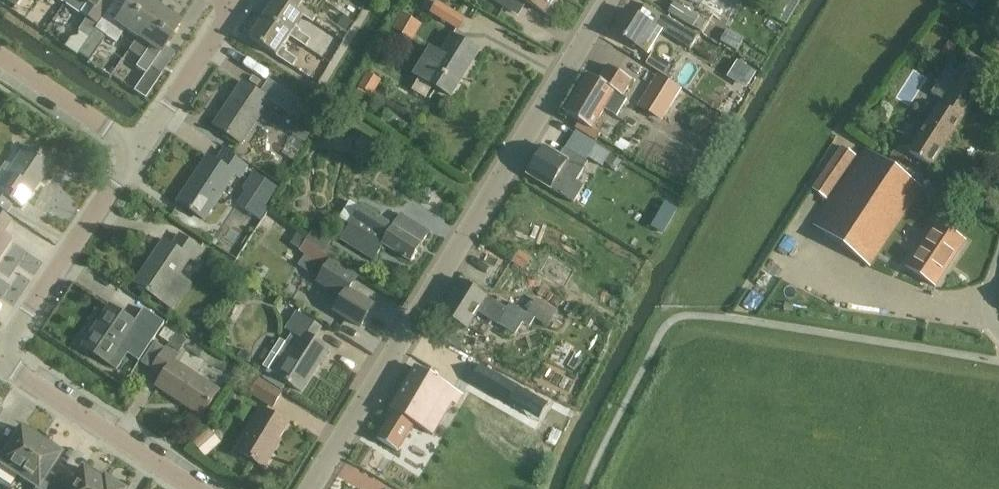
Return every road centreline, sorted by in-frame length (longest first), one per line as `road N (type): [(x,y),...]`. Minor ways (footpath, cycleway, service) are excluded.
road 1 (tertiary): [(311,488),(610,0)]
road 2 (residential): [(195,488),(20,376)]
road 3 (residential): [(32,307),(138,150)]
road 4 (residential): [(138,150),(234,5)]
road 5 (residential): [(138,150),(0,57)]

